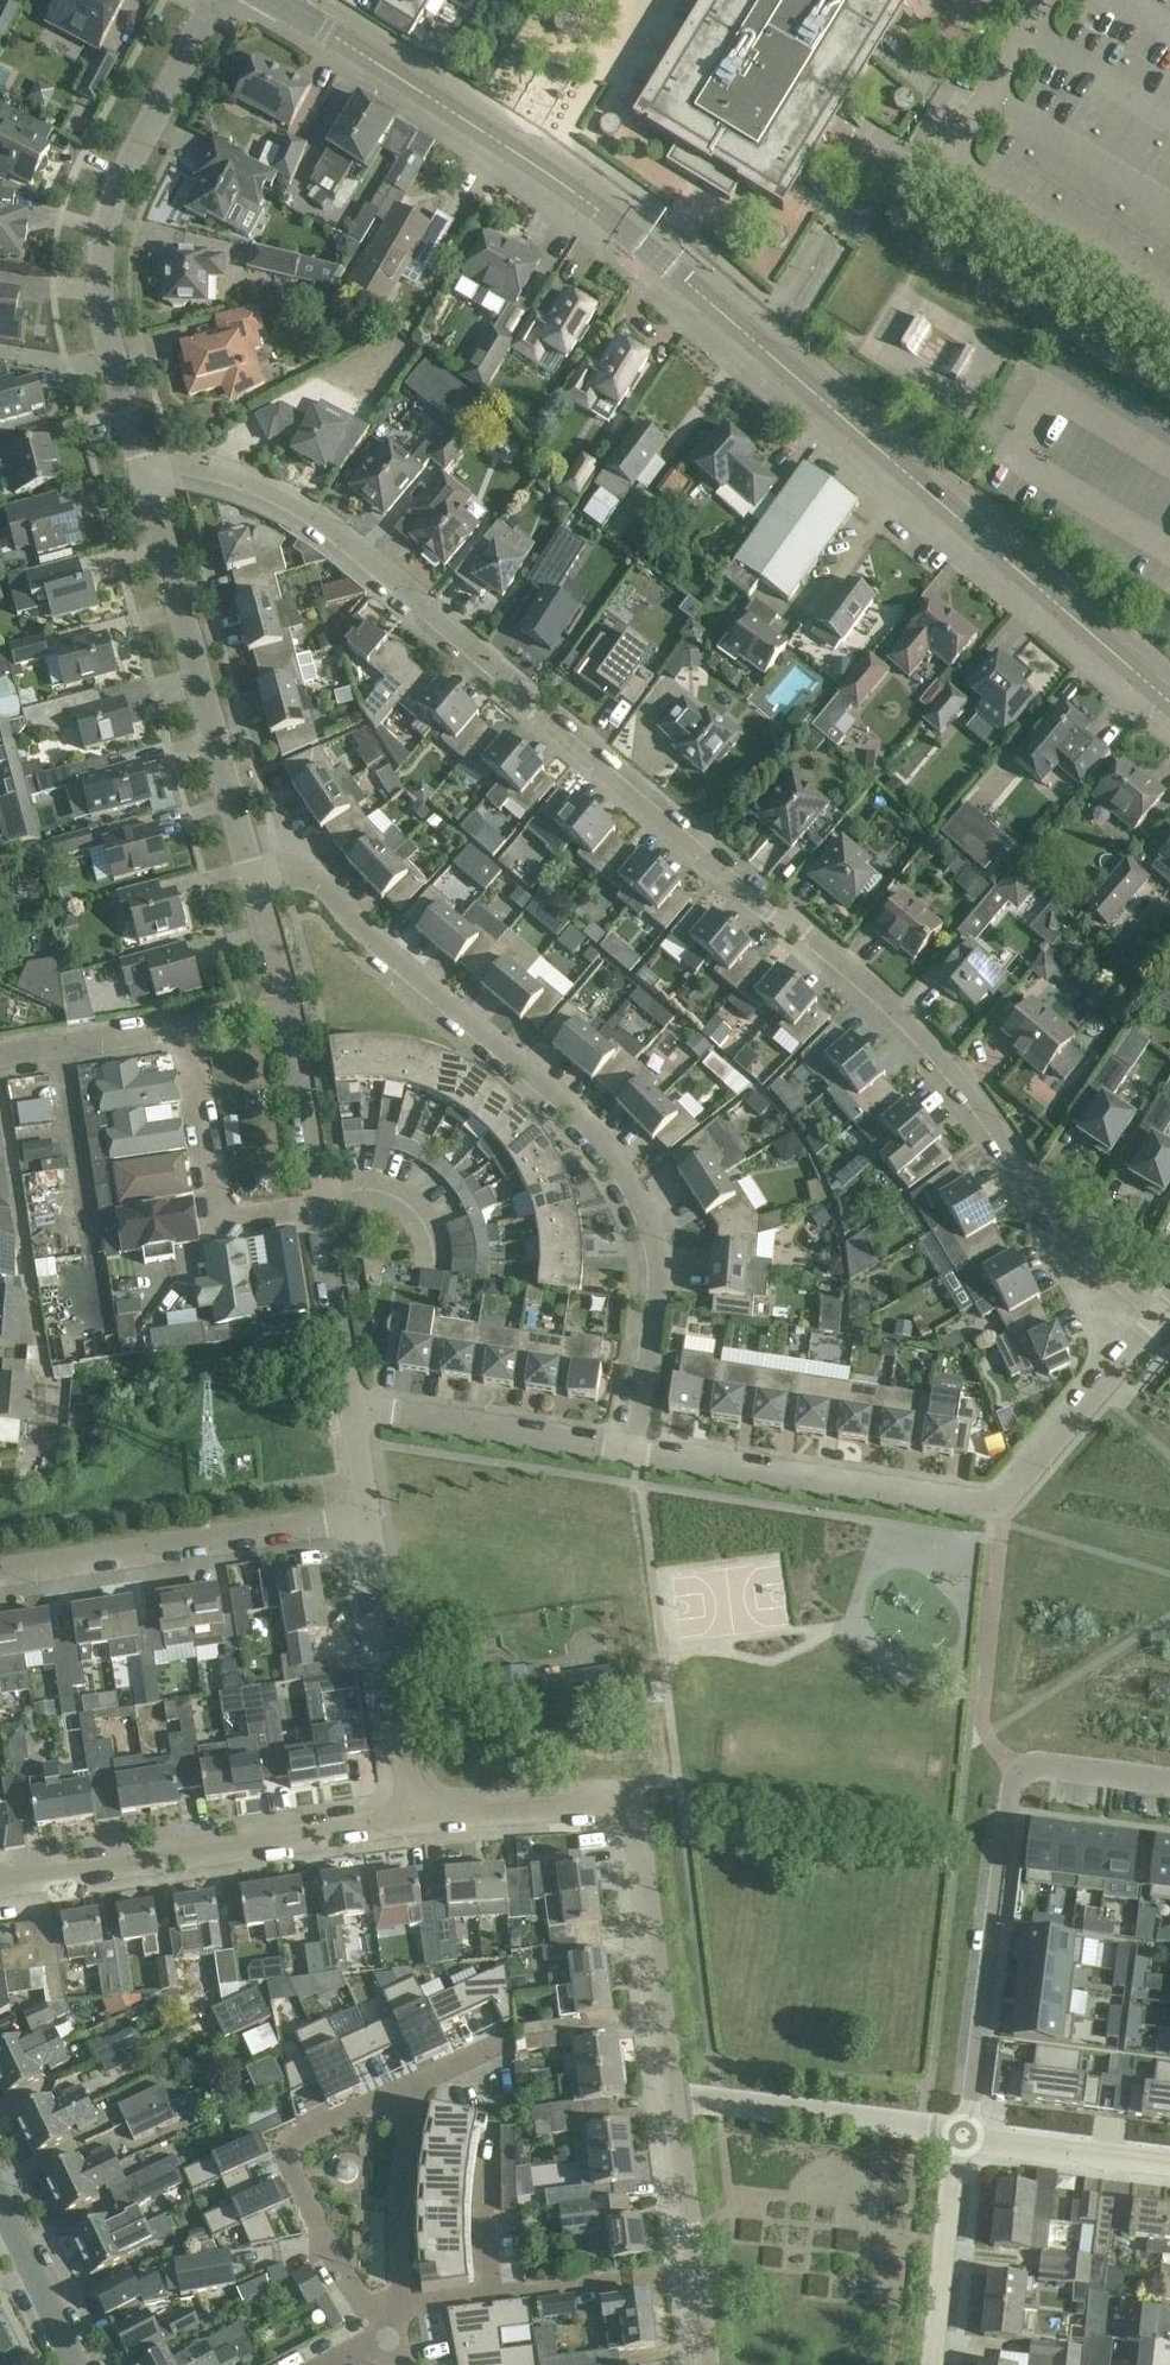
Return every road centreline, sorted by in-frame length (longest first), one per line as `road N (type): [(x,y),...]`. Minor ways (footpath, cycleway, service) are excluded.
road 1 (residential): [(1159,1318),(1070,1245),(995,1126),(922,1034),(821,939),(754,900),(535,717),(510,682),(330,528),(244,481),(168,465),(141,474)]
road 2 (unclassified): [(1169,700),(642,244),(553,175),(286,4)]
road 3 (residential): [(639,1451),(663,1302),(659,1233),(639,1185),(596,1125),(318,879),(297,871),(252,881)]
road 4 (residential): [(639,1451),(1000,1504),(1159,1318)]
road 5 (residential): [(961,2137),(1011,1786),(1041,1765),(1169,1780)]
road 6 (residential): [(141,474),(104,329),(98,277),(106,220),(125,165),(215,0)]
road 7 (residential): [(252,881),(141,474)]
road 8 (residential): [(0,1878),(413,1814)]
road 9 (residential): [(0,1571),(365,1516)]
road 10 (residential): [(411,2082),(284,2140),(344,2269),(387,2340)]
road 11 (residential): [(365,1516),(413,1814)]
road 12 (residential): [(185,1026),(216,1222),(317,1207)]
road 13 (residential): [(670,2103),(638,1840),(626,1812)]
road 14 (residential): [(961,2137),(701,2100),(670,2103)]
road 15 (residential): [(350,1405),(639,1451)]
road 16 (residential): [(705,2364),(670,2103)]
road 17 (residential): [(387,2340),(402,2255),(411,2082)]
road 18 (residential): [(933,2364),(961,2137)]
road 19 (residential): [(413,1814),(596,1802),(626,1812)]
road 20 (residential): [(1169,2162),(961,2137)]
road 21 (residential): [(350,1405),(317,1207)]
road 22 (residential): [(317,1207),(289,1011)]
road 23 (residential): [(0,1054),(185,1026)]
road 24 (residential): [(0,2211),(72,2364)]
road 25 (residential): [(289,1011),(252,881)]

